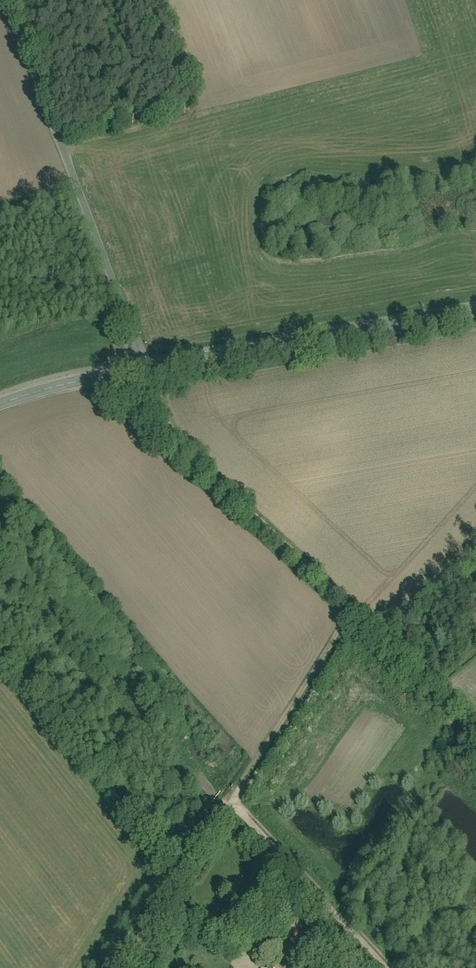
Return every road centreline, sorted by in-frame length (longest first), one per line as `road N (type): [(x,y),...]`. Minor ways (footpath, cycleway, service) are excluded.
road 1 (unclassified): [(148,368),(5,0)]
road 2 (tertiary): [(148,368),(475,314)]
road 3 (track): [(148,368),(183,447),(318,576)]
road 4 (track): [(384,967),(230,809)]
road 5 (track): [(231,805),(344,623)]
road 6 (unclassified): [(118,967),(231,805)]
road 7 (tertiary): [(0,405),(148,368)]

